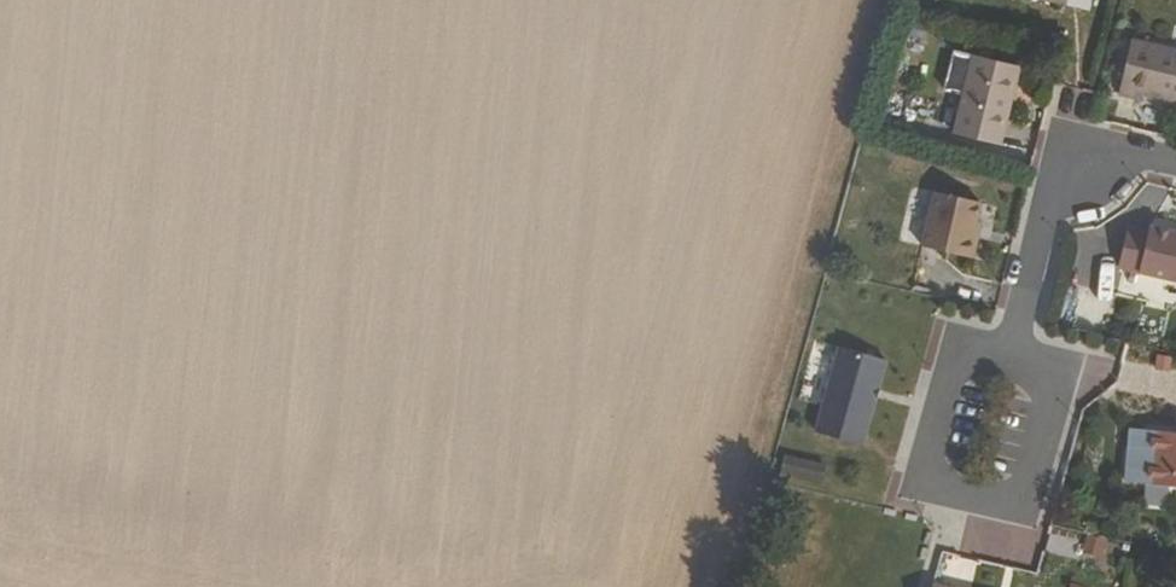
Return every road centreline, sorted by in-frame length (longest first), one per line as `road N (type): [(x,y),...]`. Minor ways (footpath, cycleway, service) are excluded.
road 1 (residential): [(938,409),(929,465),(979,496),(1027,485),(1048,442),(1054,398),(1021,356)]
road 2 (residential): [(1175,169),(1112,155),(1060,189),(1021,356)]

